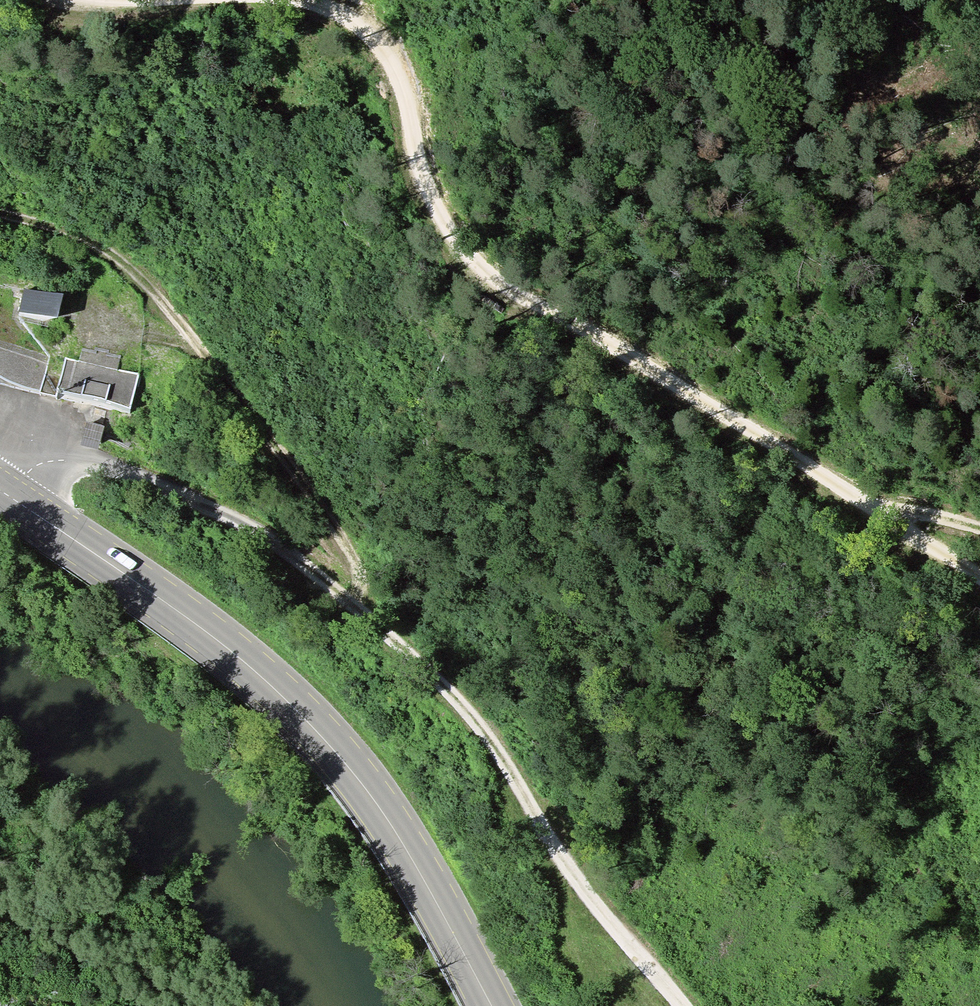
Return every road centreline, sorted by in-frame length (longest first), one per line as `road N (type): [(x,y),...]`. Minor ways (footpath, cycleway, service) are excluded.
road 1 (trunk): [(979,407),(766,421),(293,389),(0,311)]
road 2 (track): [(7,495),(40,465),(111,468),(218,510),(288,552),(430,674),(483,732),(558,857),(681,1005)]
road 3 (primary): [(491,1005),(409,851),(305,719),(204,631),(0,490)]
road 4 (track): [(979,578),(728,415),(528,304),(468,260)]
road 5 (track): [(0,213),(100,249),(161,301),(246,401),(333,525),(357,567),(360,610)]
road 6 (track): [(242,0),(321,9),(385,49),(404,93),(424,192),(468,260)]

